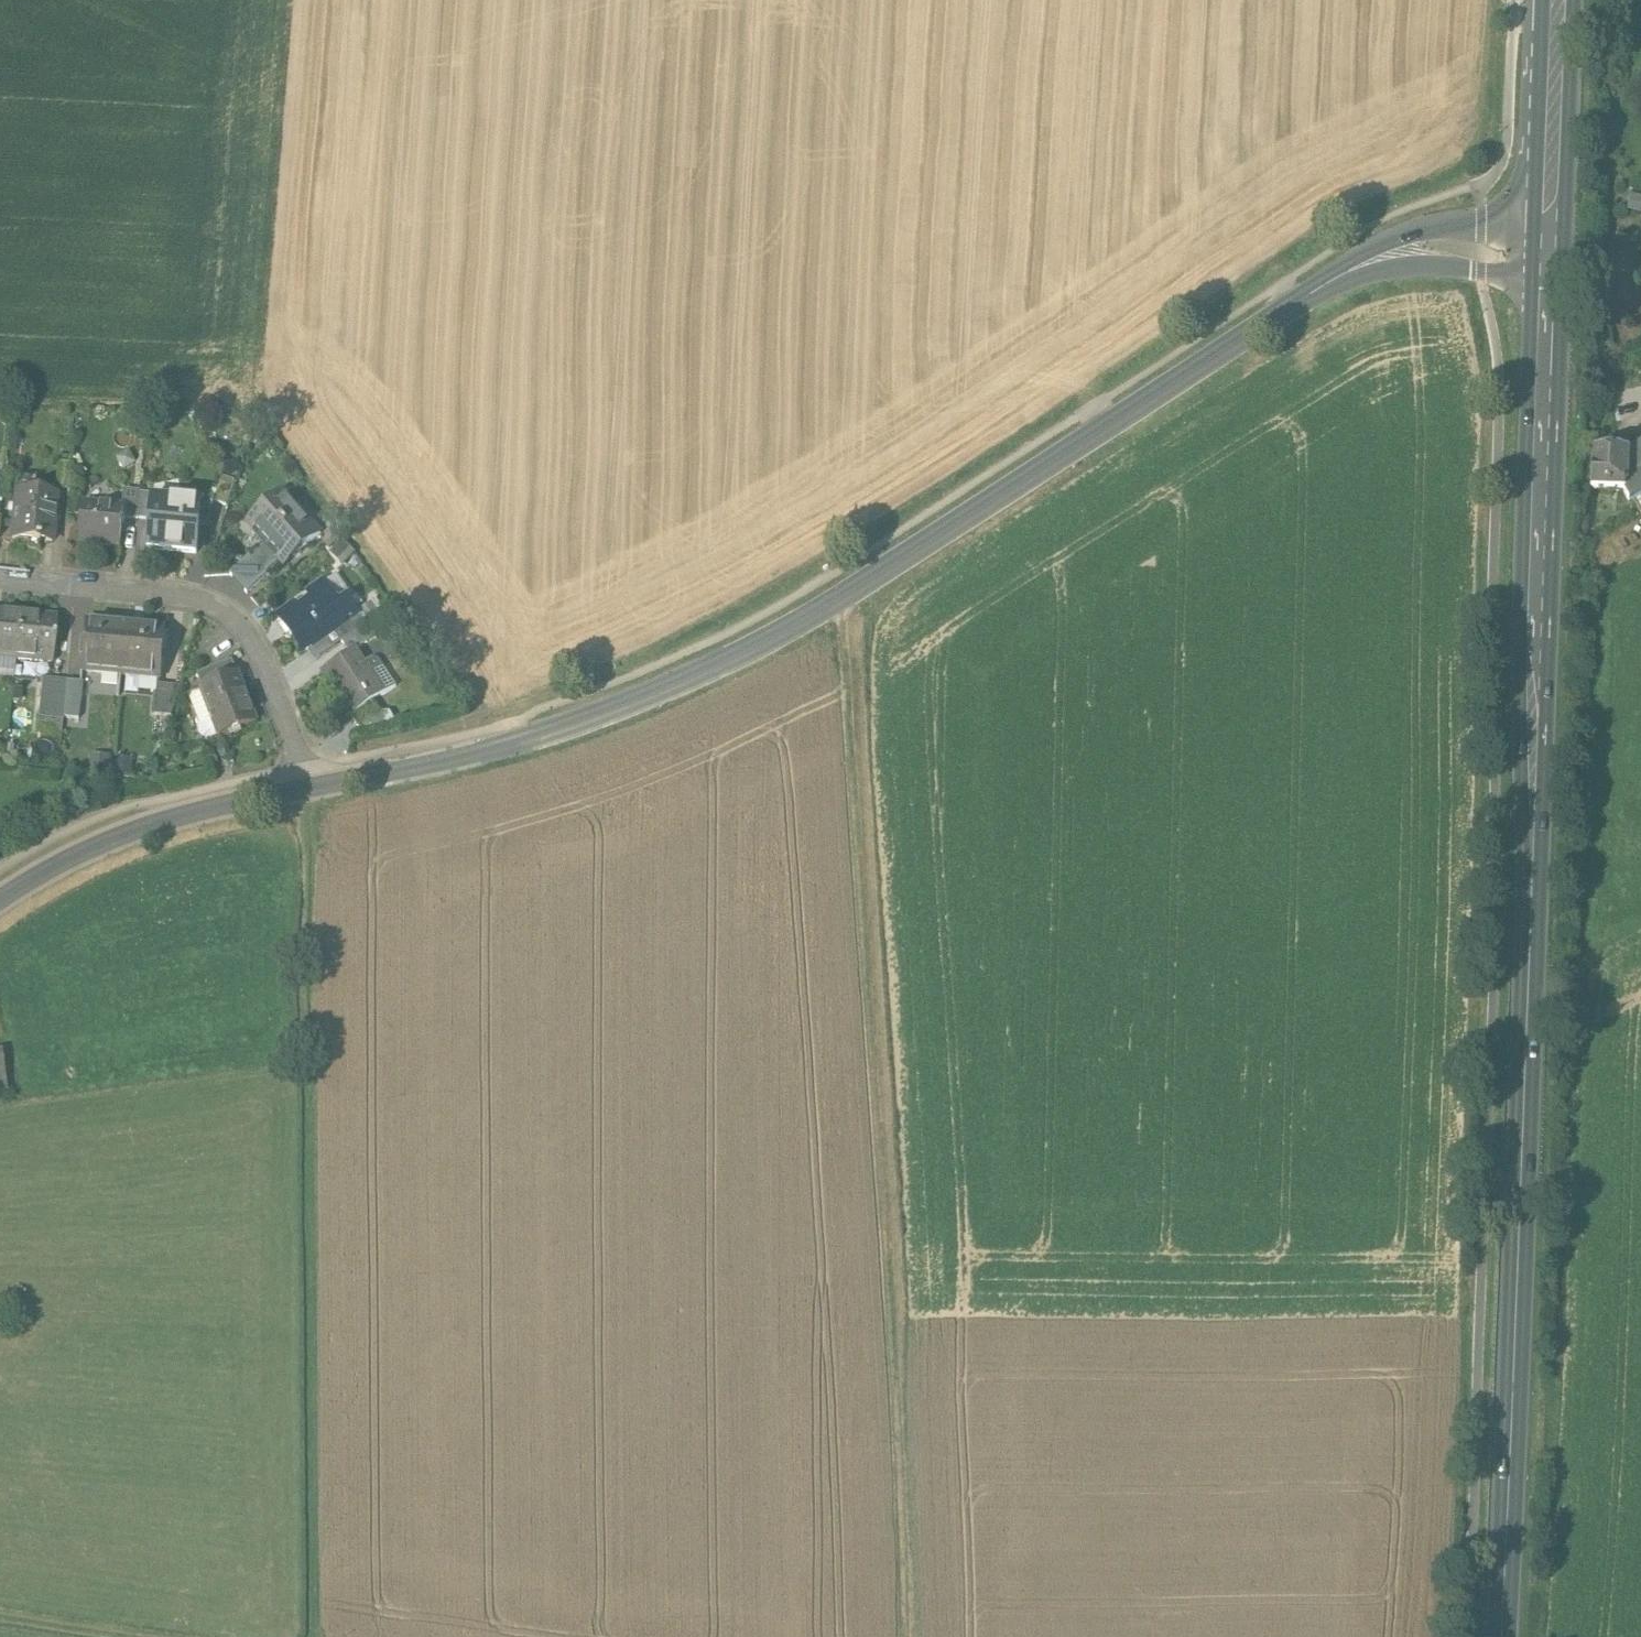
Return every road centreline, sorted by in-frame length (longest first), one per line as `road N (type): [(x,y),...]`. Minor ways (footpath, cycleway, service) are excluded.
road 1 (primary): [(1502,1636),(1548,245)]
road 2 (tertiary): [(1548,245),(1411,248),(1347,268),(760,636),(684,673),(478,749),(305,786)]
road 3 (track): [(904,1636),(848,585)]
road 4 (track): [(305,786),(315,1636)]
road 5 (residential): [(305,786),(254,636),(209,604),(0,578)]
road 6 (tertiary): [(305,786),(190,816),(59,865),(0,901)]
road 7 (primary): [(1548,245),(1559,0)]
road 8 (track): [(0,1612),(165,1636)]

